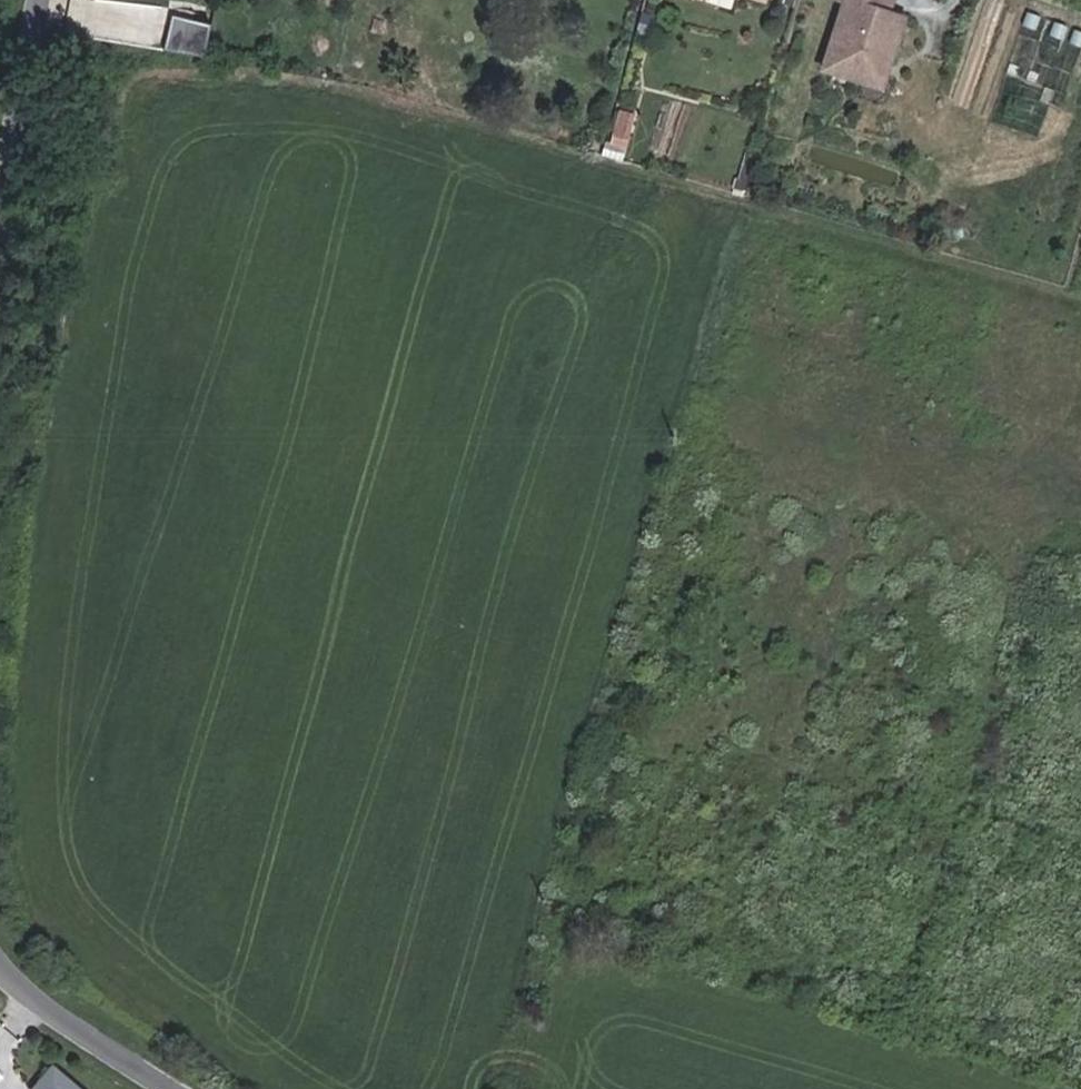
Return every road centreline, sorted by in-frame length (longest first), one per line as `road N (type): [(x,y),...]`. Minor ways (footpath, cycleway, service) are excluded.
road 1 (unclassified): [(0,970),(182,1088)]
road 2 (unclassified): [(32,0),(0,159)]

